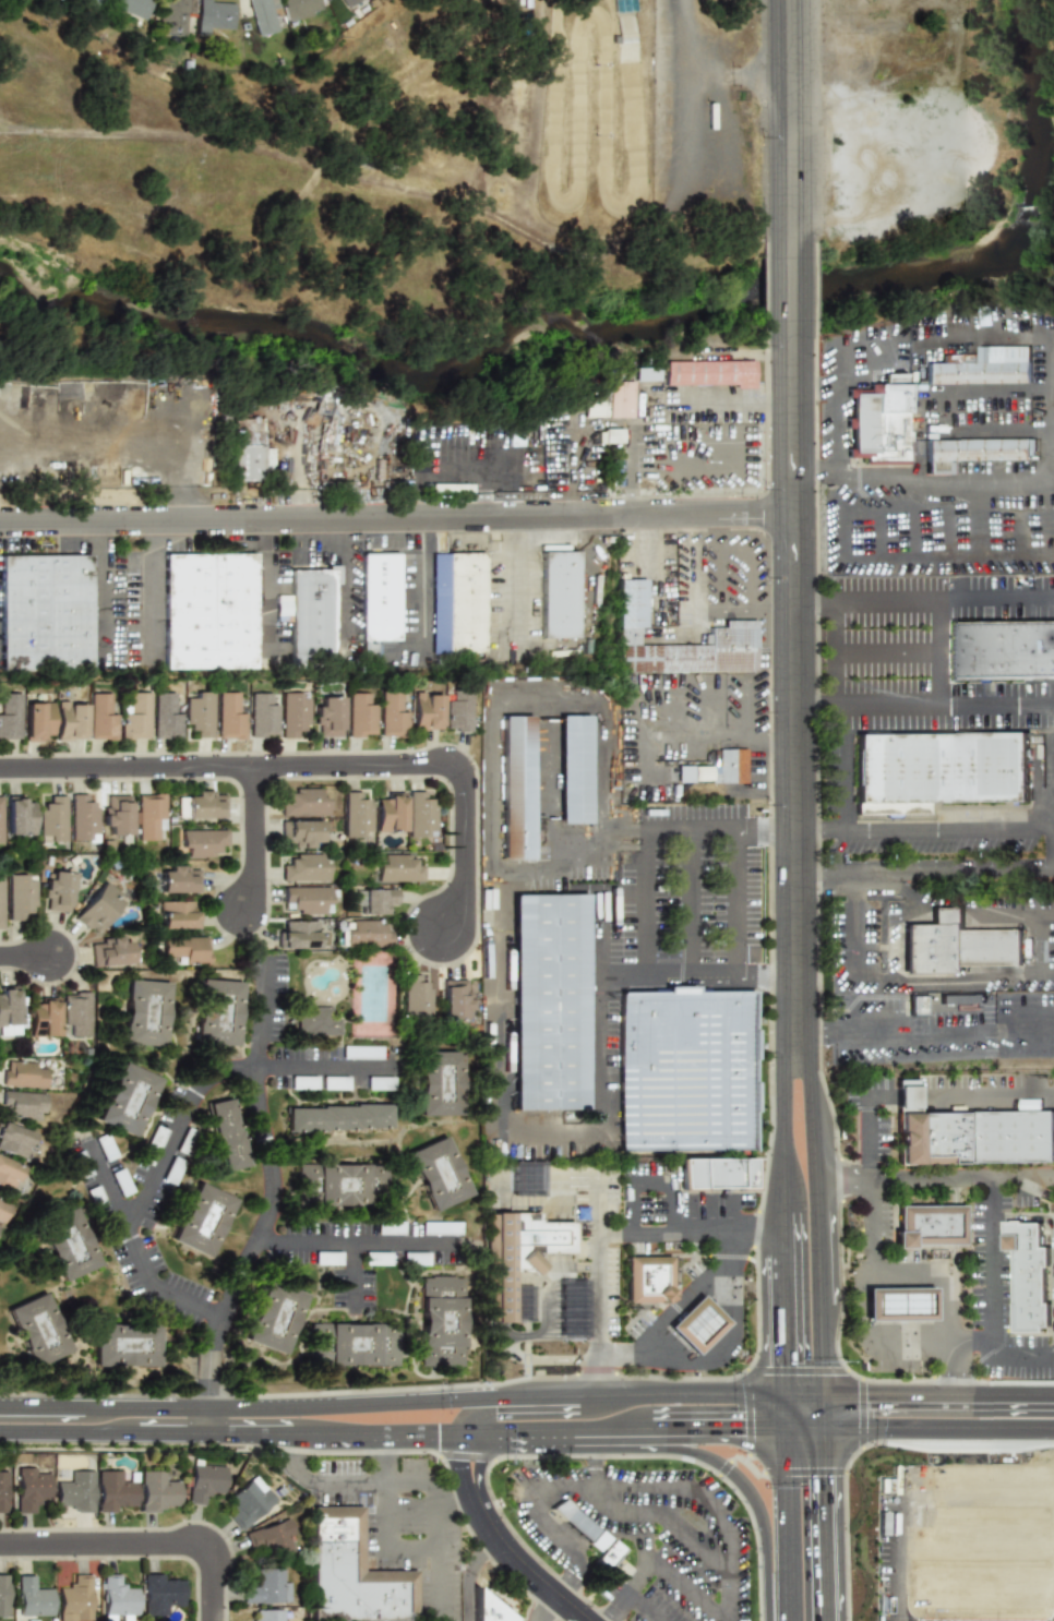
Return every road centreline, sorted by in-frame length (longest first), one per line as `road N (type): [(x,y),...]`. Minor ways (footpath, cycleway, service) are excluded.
road 1 (residential): [(792,512),(0,520)]
road 2 (secondary): [(791,336),(795,1047)]
road 3 (residential): [(0,769),(444,766)]
road 4 (secondary): [(471,1397),(83,1406)]
road 5 (motorway): [(547,1429),(616,1449),(693,1452),(726,1467),(763,1525),(770,1620)]
road 6 (secondary): [(823,1393),(816,1120),(795,1047)]
road 7 (secondary): [(0,1431),(291,1432)]
road 8 (residential): [(0,1542),(193,1545),(211,1561),(212,1620)]
road 9 (secondary): [(790,0),(790,243)]
road 10 (secondary): [(1053,1395),(823,1393)]
road 11 (secondary): [(824,1429),(1053,1428)]
road 12 (secondary): [(789,1429),(794,1620)]
road 13 (secondary): [(828,1620),(824,1429)]
road 14 (secondary): [(788,1393),(599,1391)]
road 15 (secondary): [(783,1213),(788,1393)]
road 16 (residential): [(444,766),(462,780),(465,810),(465,892),(444,928)]
road 17 (secondary): [(795,1047),(783,1079),(783,1213)]
road 18 (residential): [(255,767),(256,872),(243,909)]
road 19 (secondary): [(651,1429),(789,1429)]
road 20 (tertiary): [(501,1536),(589,1620)]

